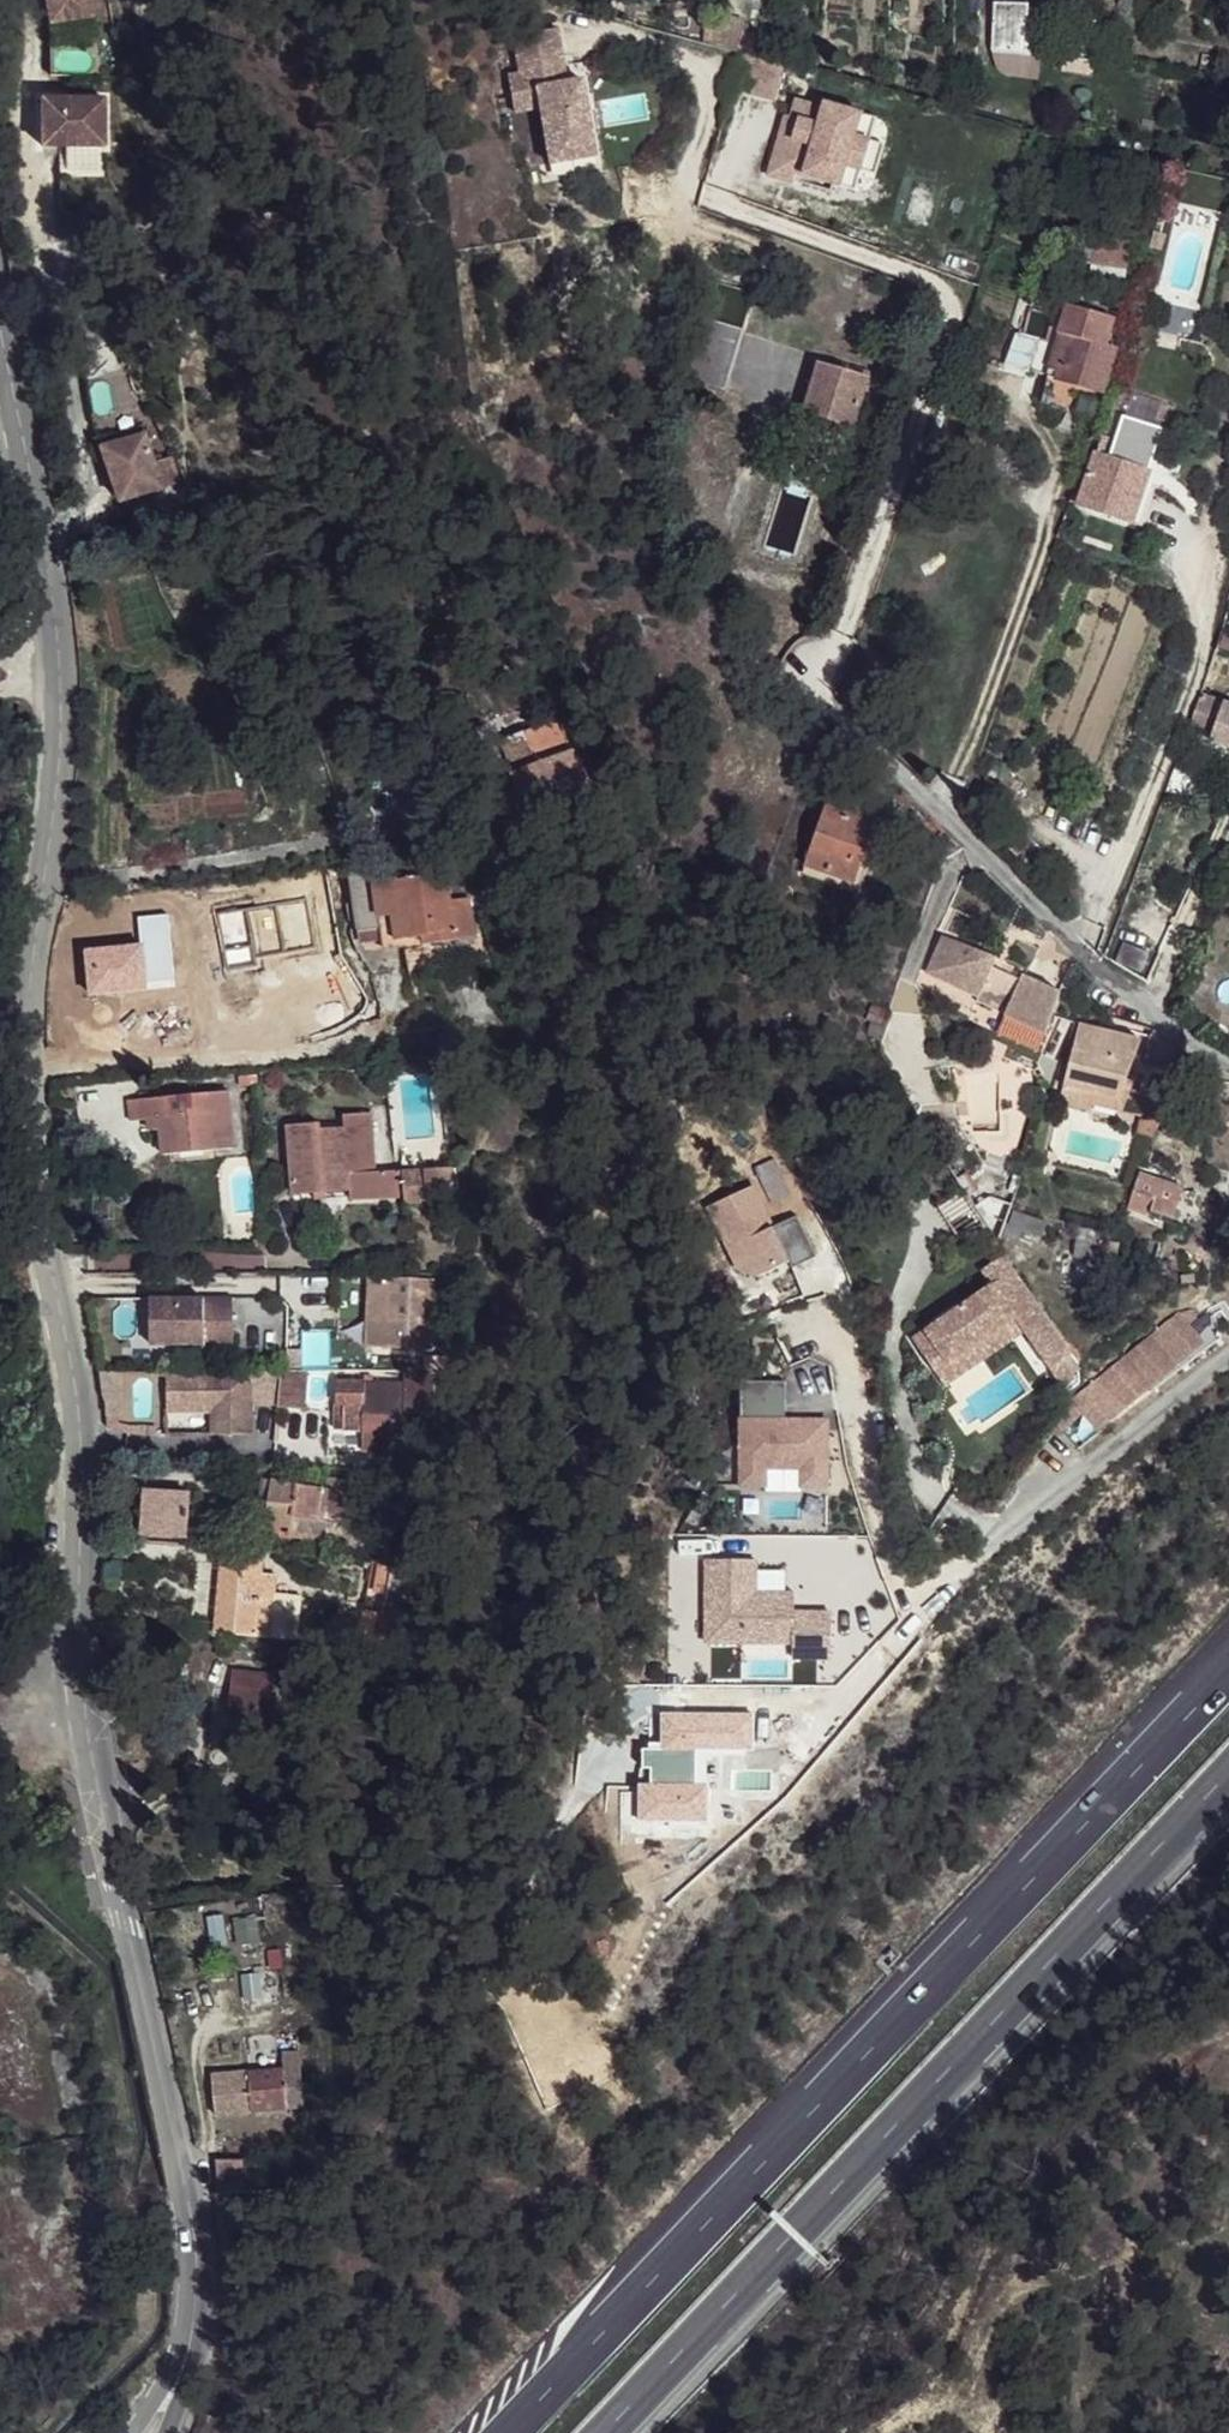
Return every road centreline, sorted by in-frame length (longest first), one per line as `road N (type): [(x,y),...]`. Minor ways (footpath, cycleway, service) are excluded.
road 1 (residential): [(0,355),(46,551),(60,676),(52,845),(29,963),(28,1066),(81,1449),(80,1648),(92,1749),(198,2256),(196,2340),(171,2388)]
road 2 (motorway): [(1228,1672),(509,2432)]
road 3 (motorway): [(605,2432),(1228,1773)]
road 4 (residential): [(807,683),(1096,970),(1228,1069)]
road 5 (residential): [(1028,1513),(1228,1346)]

